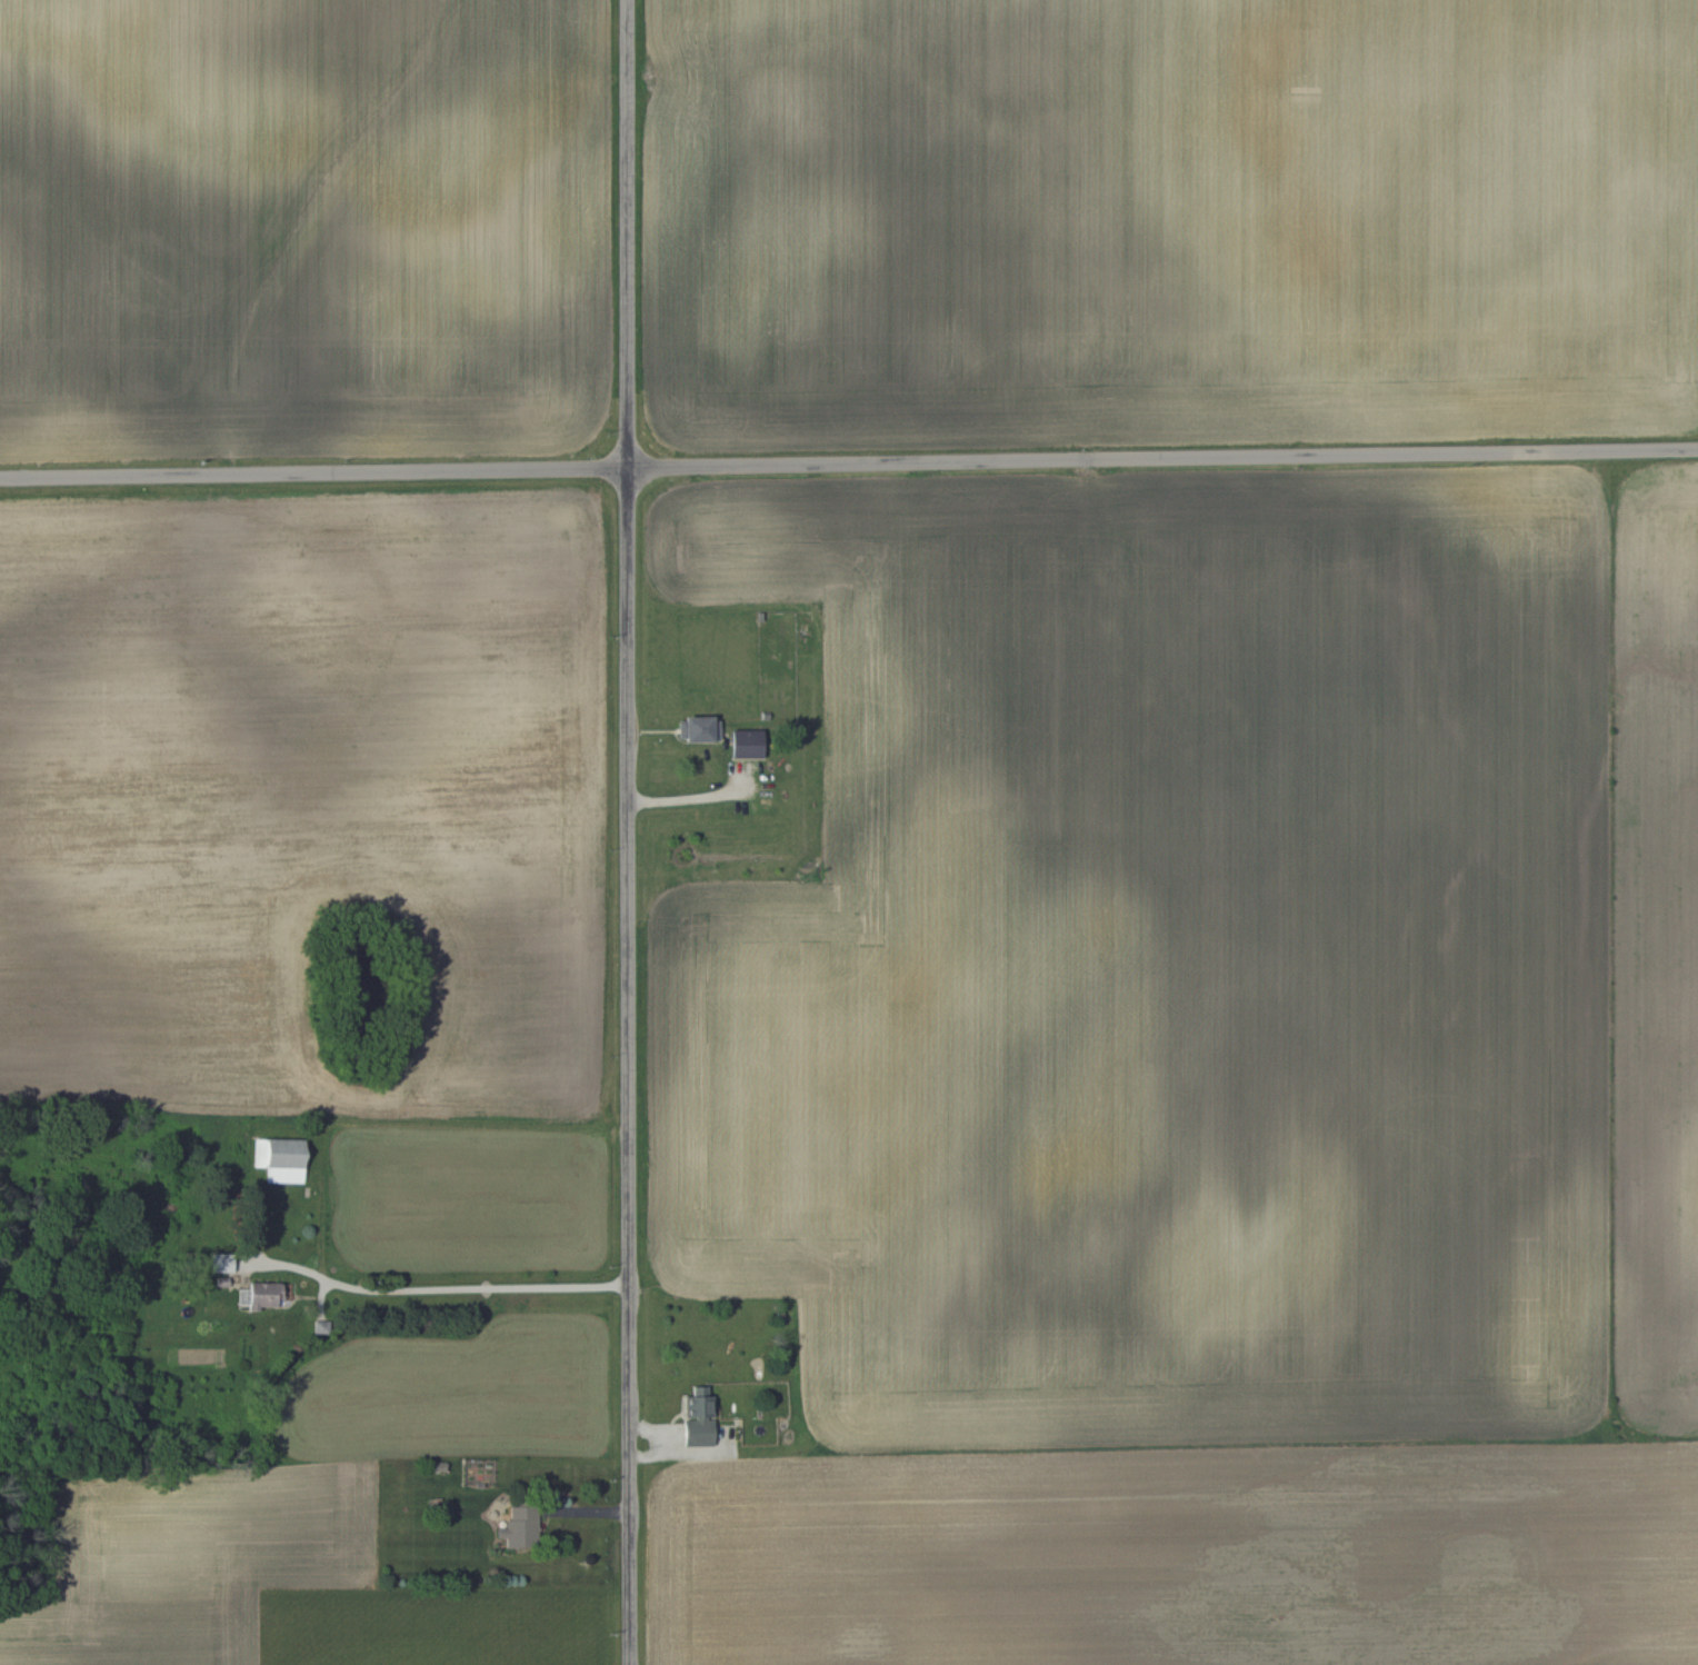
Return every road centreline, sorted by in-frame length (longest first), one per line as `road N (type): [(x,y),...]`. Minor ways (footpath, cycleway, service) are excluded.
road 1 (residential): [(0,477),(1697,447)]
road 2 (tertiary): [(629,1664),(625,0)]

